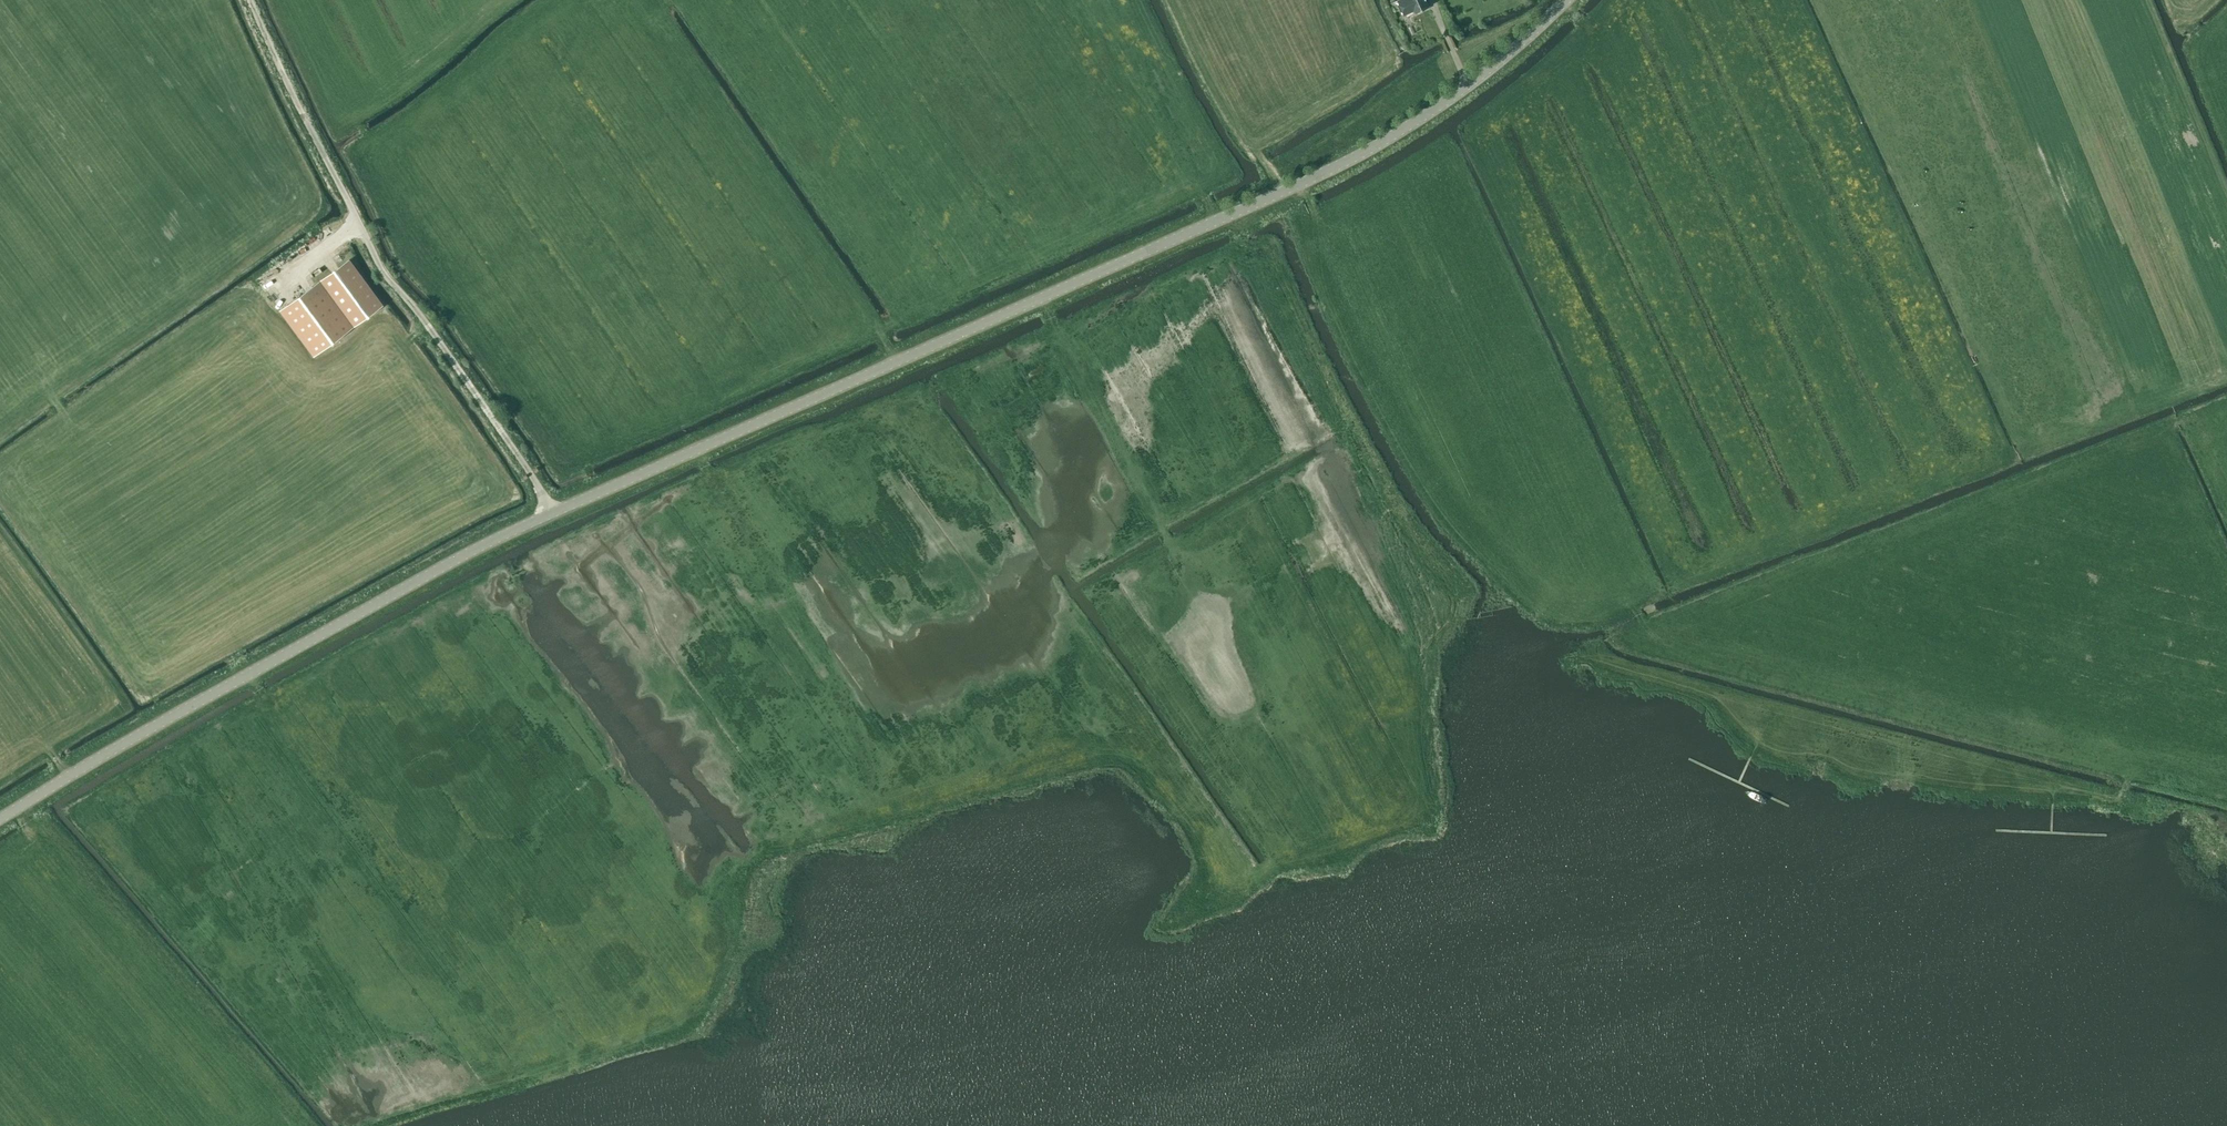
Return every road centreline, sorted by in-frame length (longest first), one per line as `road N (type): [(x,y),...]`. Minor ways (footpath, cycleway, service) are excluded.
road 1 (tertiary): [(552,513),(1354,157),(1452,97),(1566,0)]
road 2 (tertiary): [(0,819),(165,720),(552,513)]
road 3 (unclassified): [(552,513),(382,269),(250,0)]

